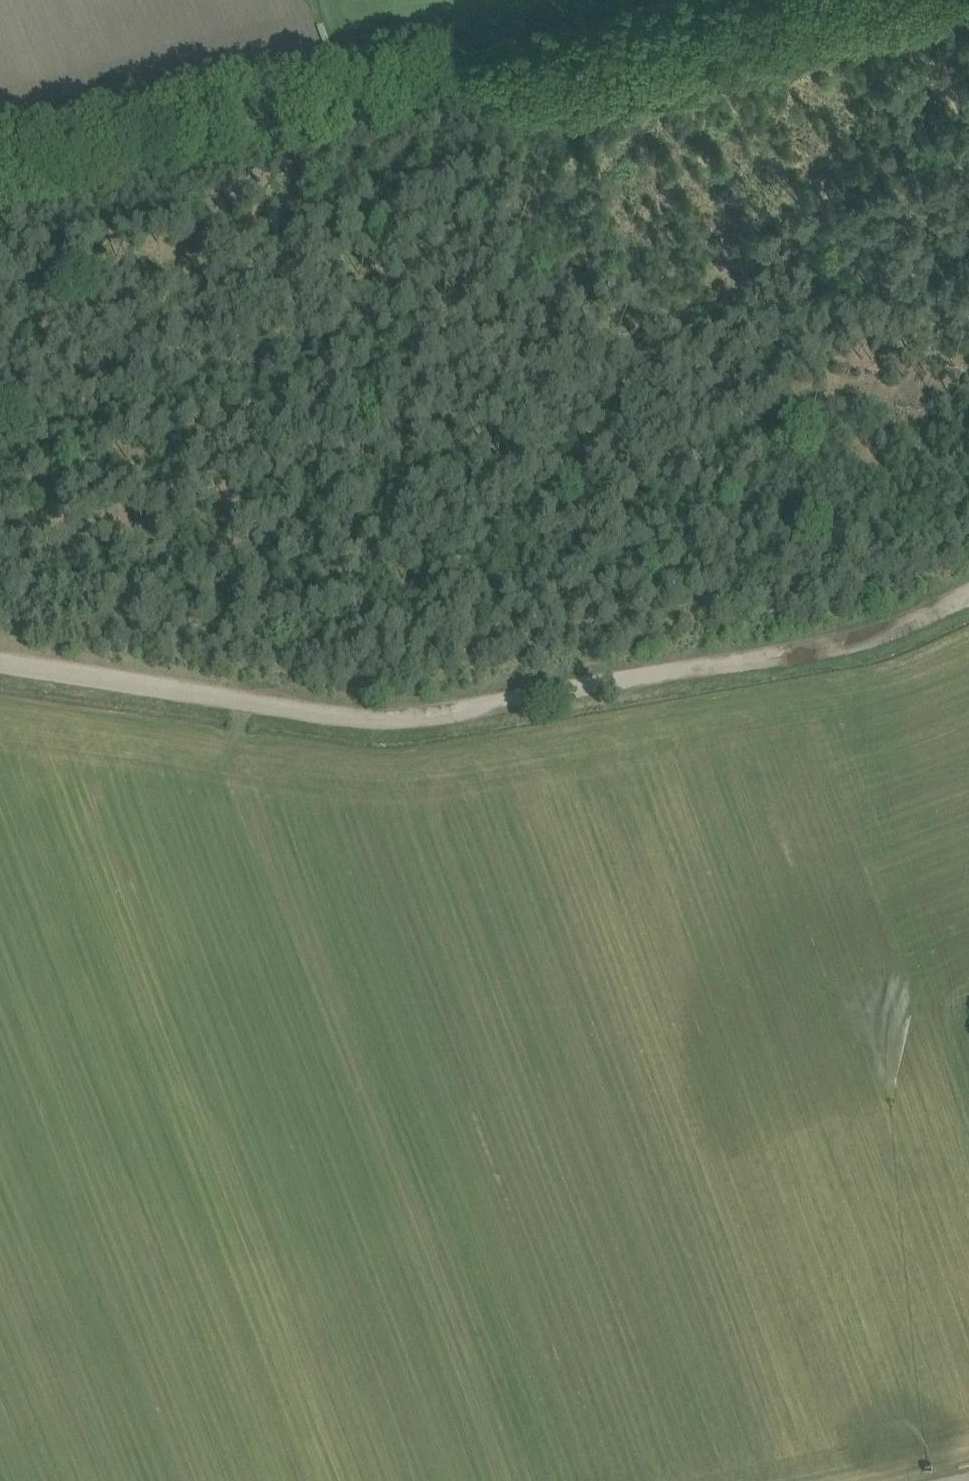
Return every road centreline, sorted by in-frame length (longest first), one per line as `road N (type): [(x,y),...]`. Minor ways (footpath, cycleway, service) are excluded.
road 1 (track): [(0,665),(394,721),(680,672),(878,651),(968,607)]
road 2 (track): [(0,183),(768,0)]

